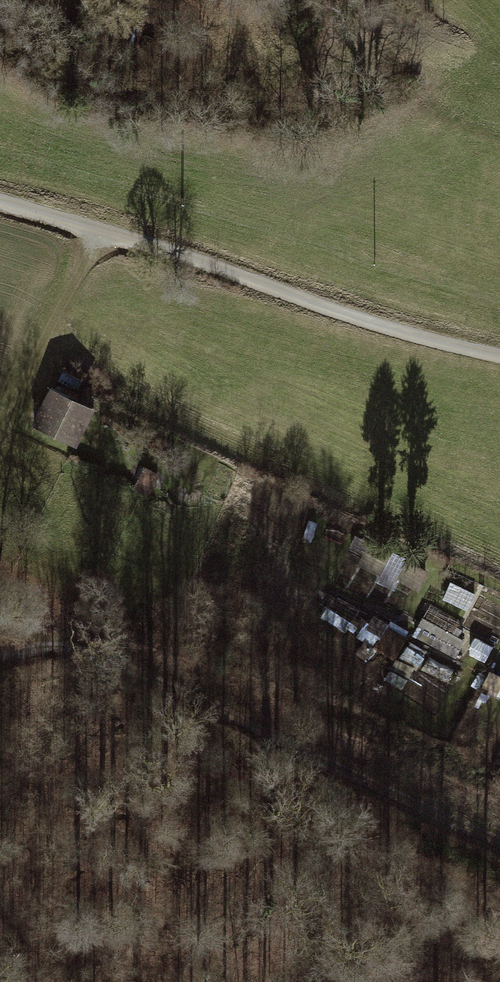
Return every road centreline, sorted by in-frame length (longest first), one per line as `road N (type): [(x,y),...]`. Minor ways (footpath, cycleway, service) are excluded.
road 1 (track): [(0,658),(40,646),(101,654),(499,843)]
road 2 (track): [(499,355),(324,310),(98,231)]
road 3 (track): [(98,231),(0,449)]

